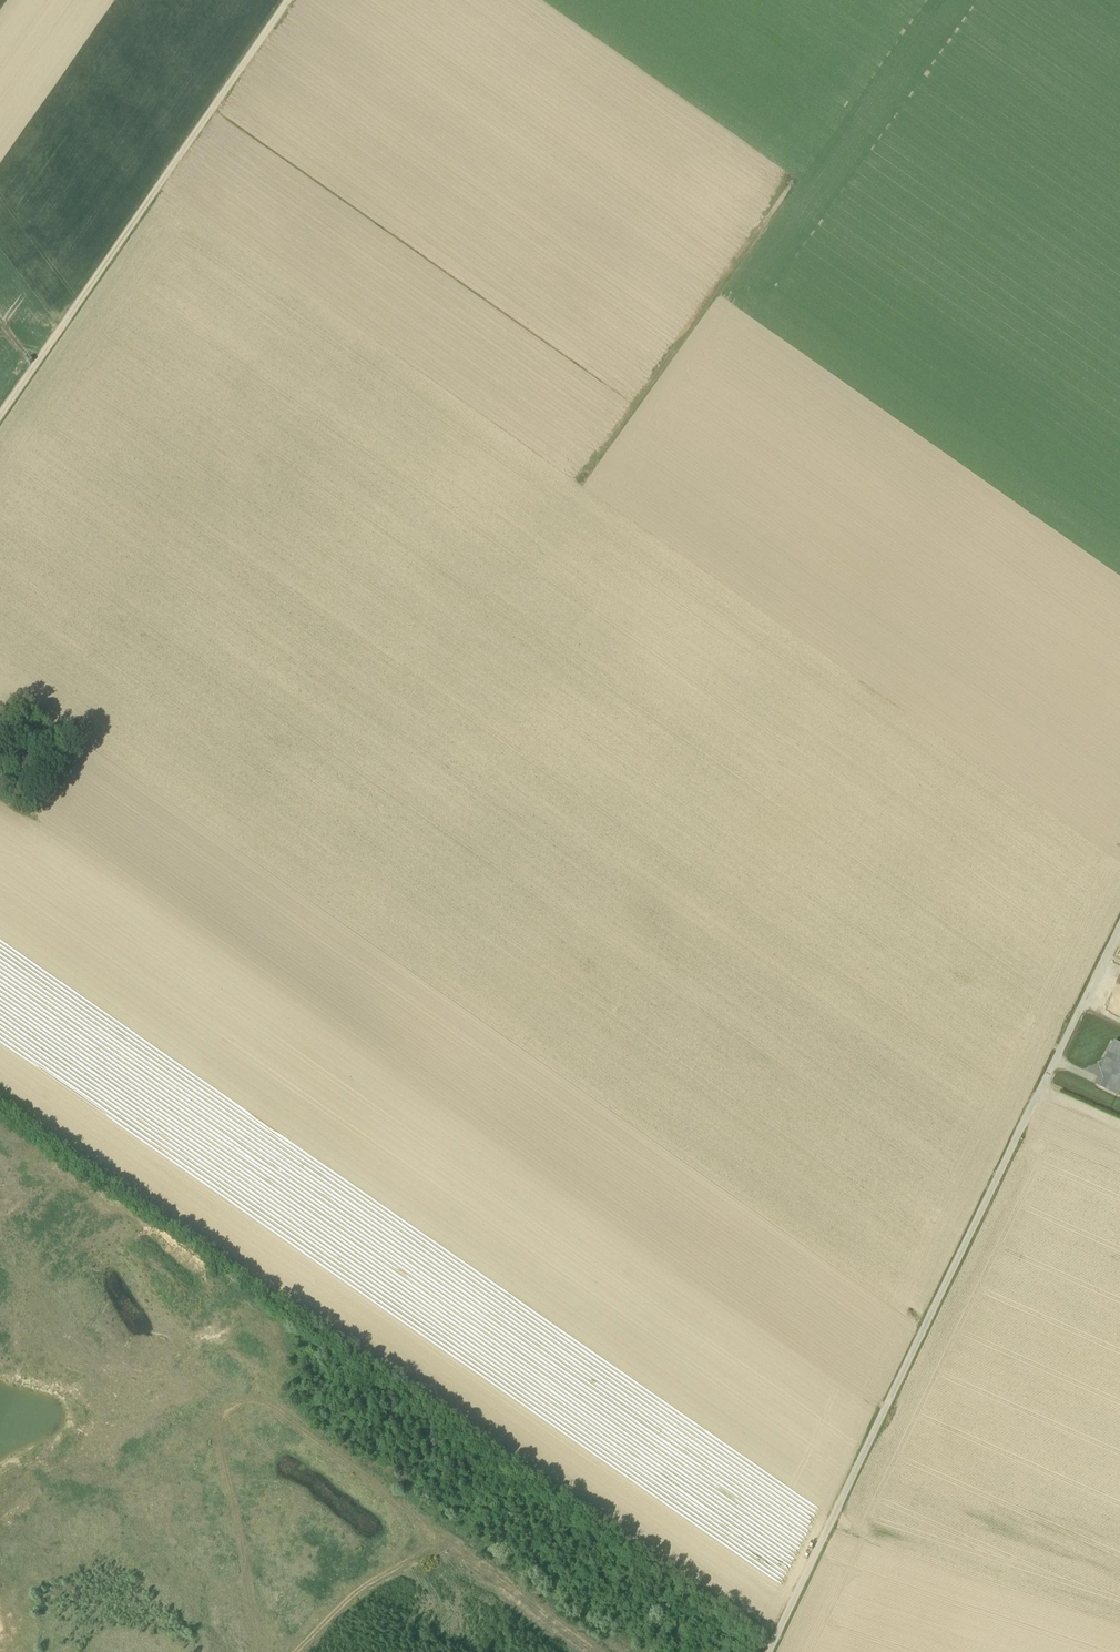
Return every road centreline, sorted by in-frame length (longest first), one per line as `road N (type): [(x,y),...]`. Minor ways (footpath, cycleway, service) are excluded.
road 1 (unclassified): [(768,1651),(1119,928)]
road 2 (track): [(0,409),(288,0)]

